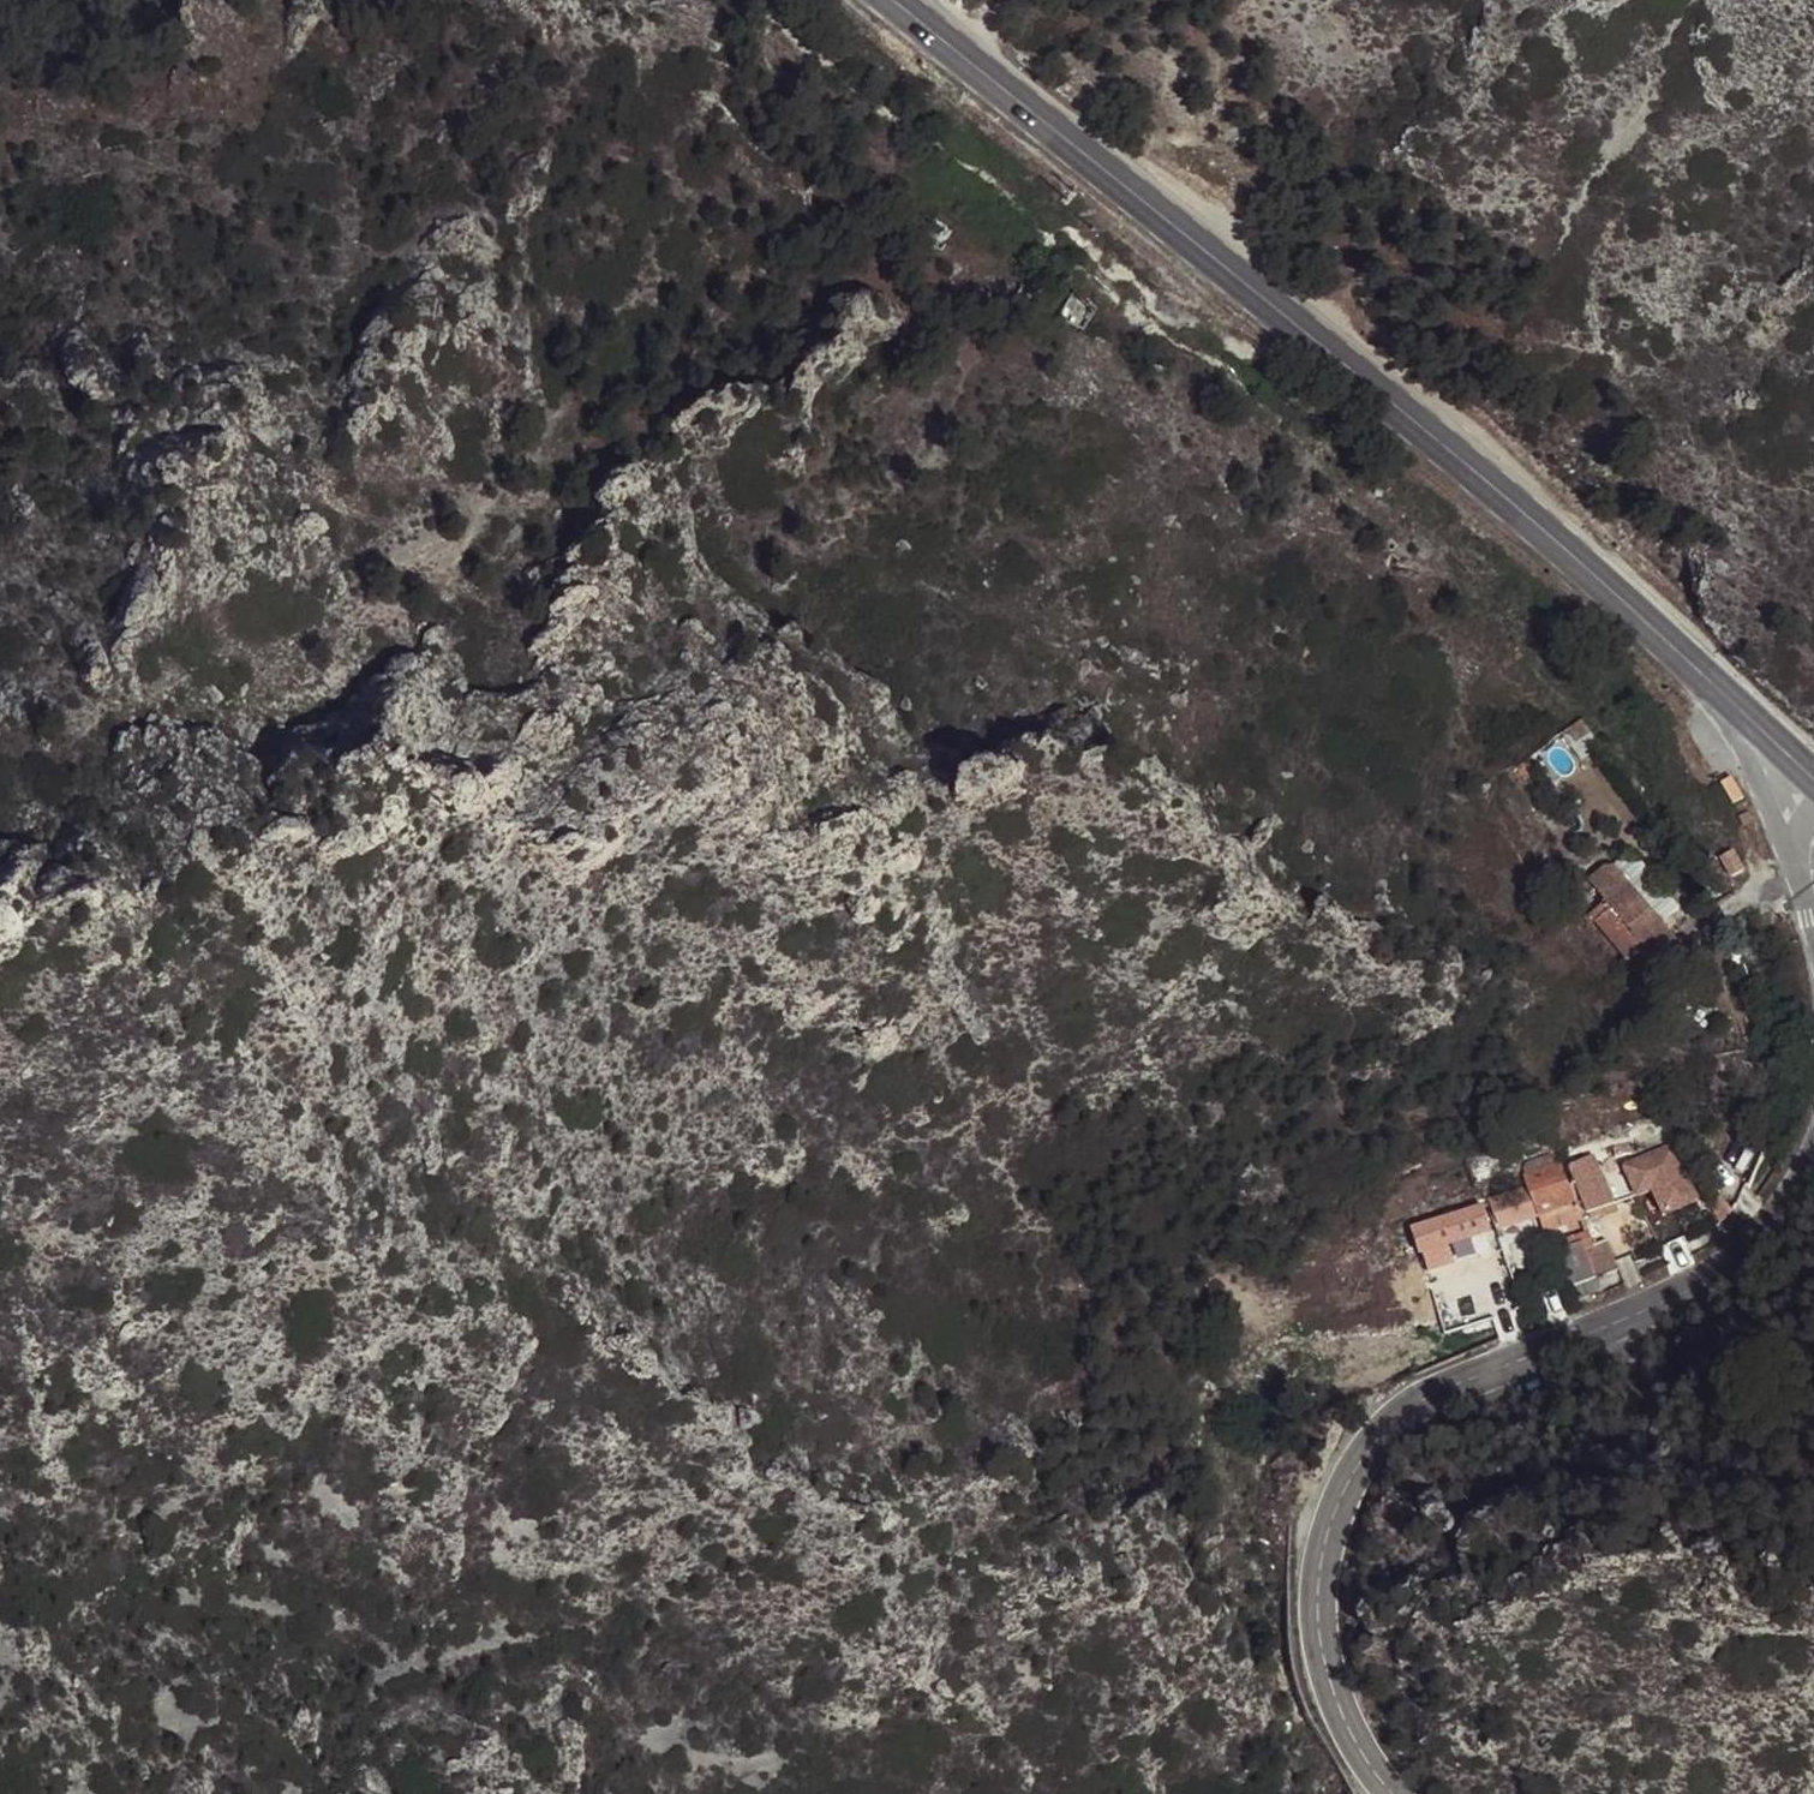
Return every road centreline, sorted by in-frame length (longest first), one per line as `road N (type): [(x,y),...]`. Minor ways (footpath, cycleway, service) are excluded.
road 1 (primary): [(888,0),(1217,265),(1813,776)]
road 2 (residential): [(1394,1793),(1357,1741),(1334,1690),(1318,1590),(1347,1486),(1376,1439),(1422,1400),(1664,1300),(1746,1249),(1795,1187),(1813,1148)]

